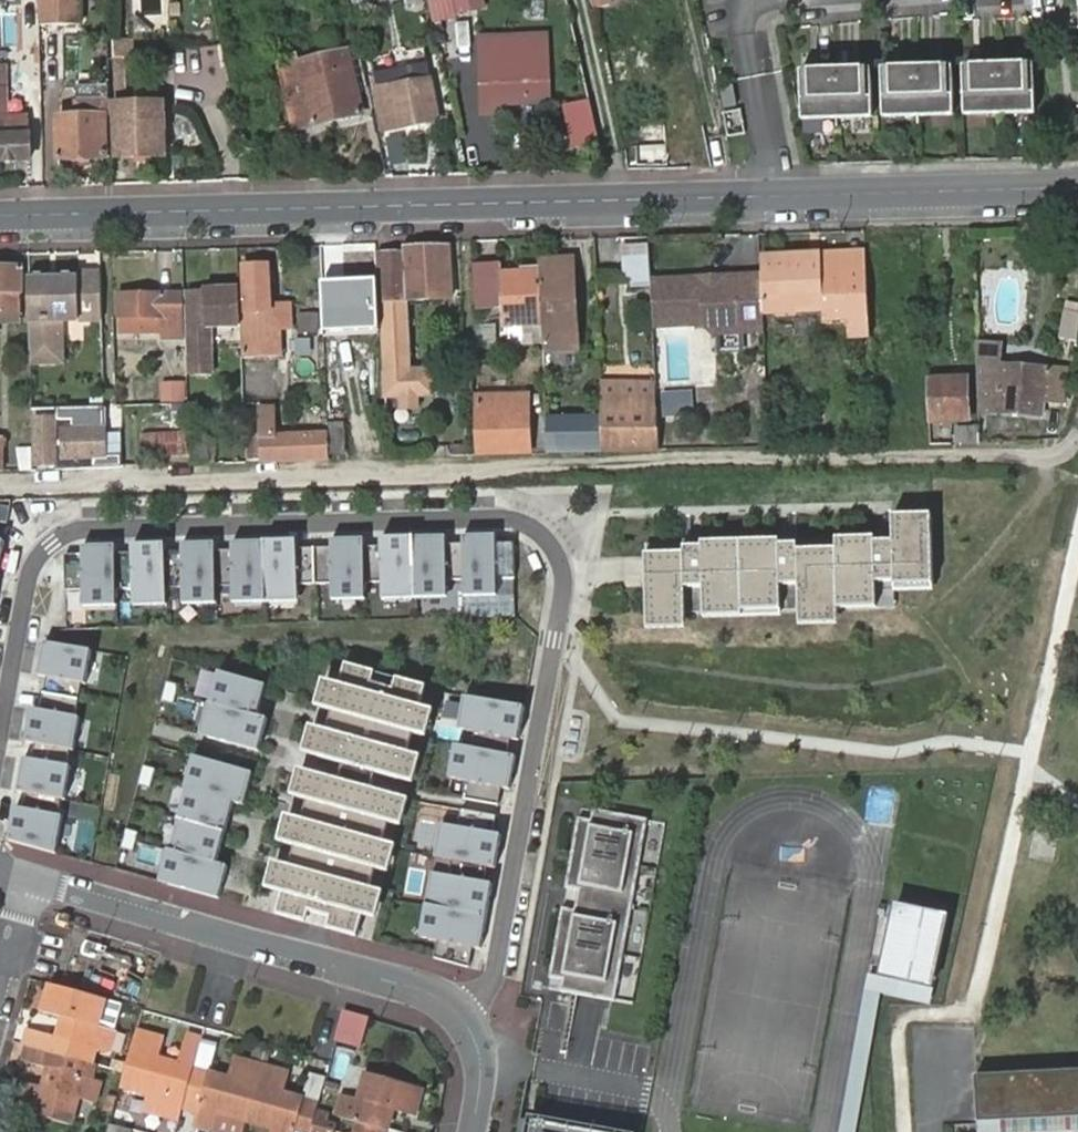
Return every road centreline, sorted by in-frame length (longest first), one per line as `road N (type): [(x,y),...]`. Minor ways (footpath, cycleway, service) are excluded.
road 1 (residential): [(0,729),(27,573),(50,543),(81,529),(497,518),(530,528),(562,562),(562,593),(493,975),(463,1016)]
road 2 (track): [(0,488),(1050,455),(1077,439)]
road 3 (residential): [(0,217),(777,197)]
road 4 (residential): [(463,1016),(423,991),(31,878)]
road 5 (residential): [(777,197),(1077,188)]
road 6 (residential): [(777,197),(743,25),(745,11),(764,0)]
road 7 (residential): [(474,1131),(484,1079),(463,1016)]

